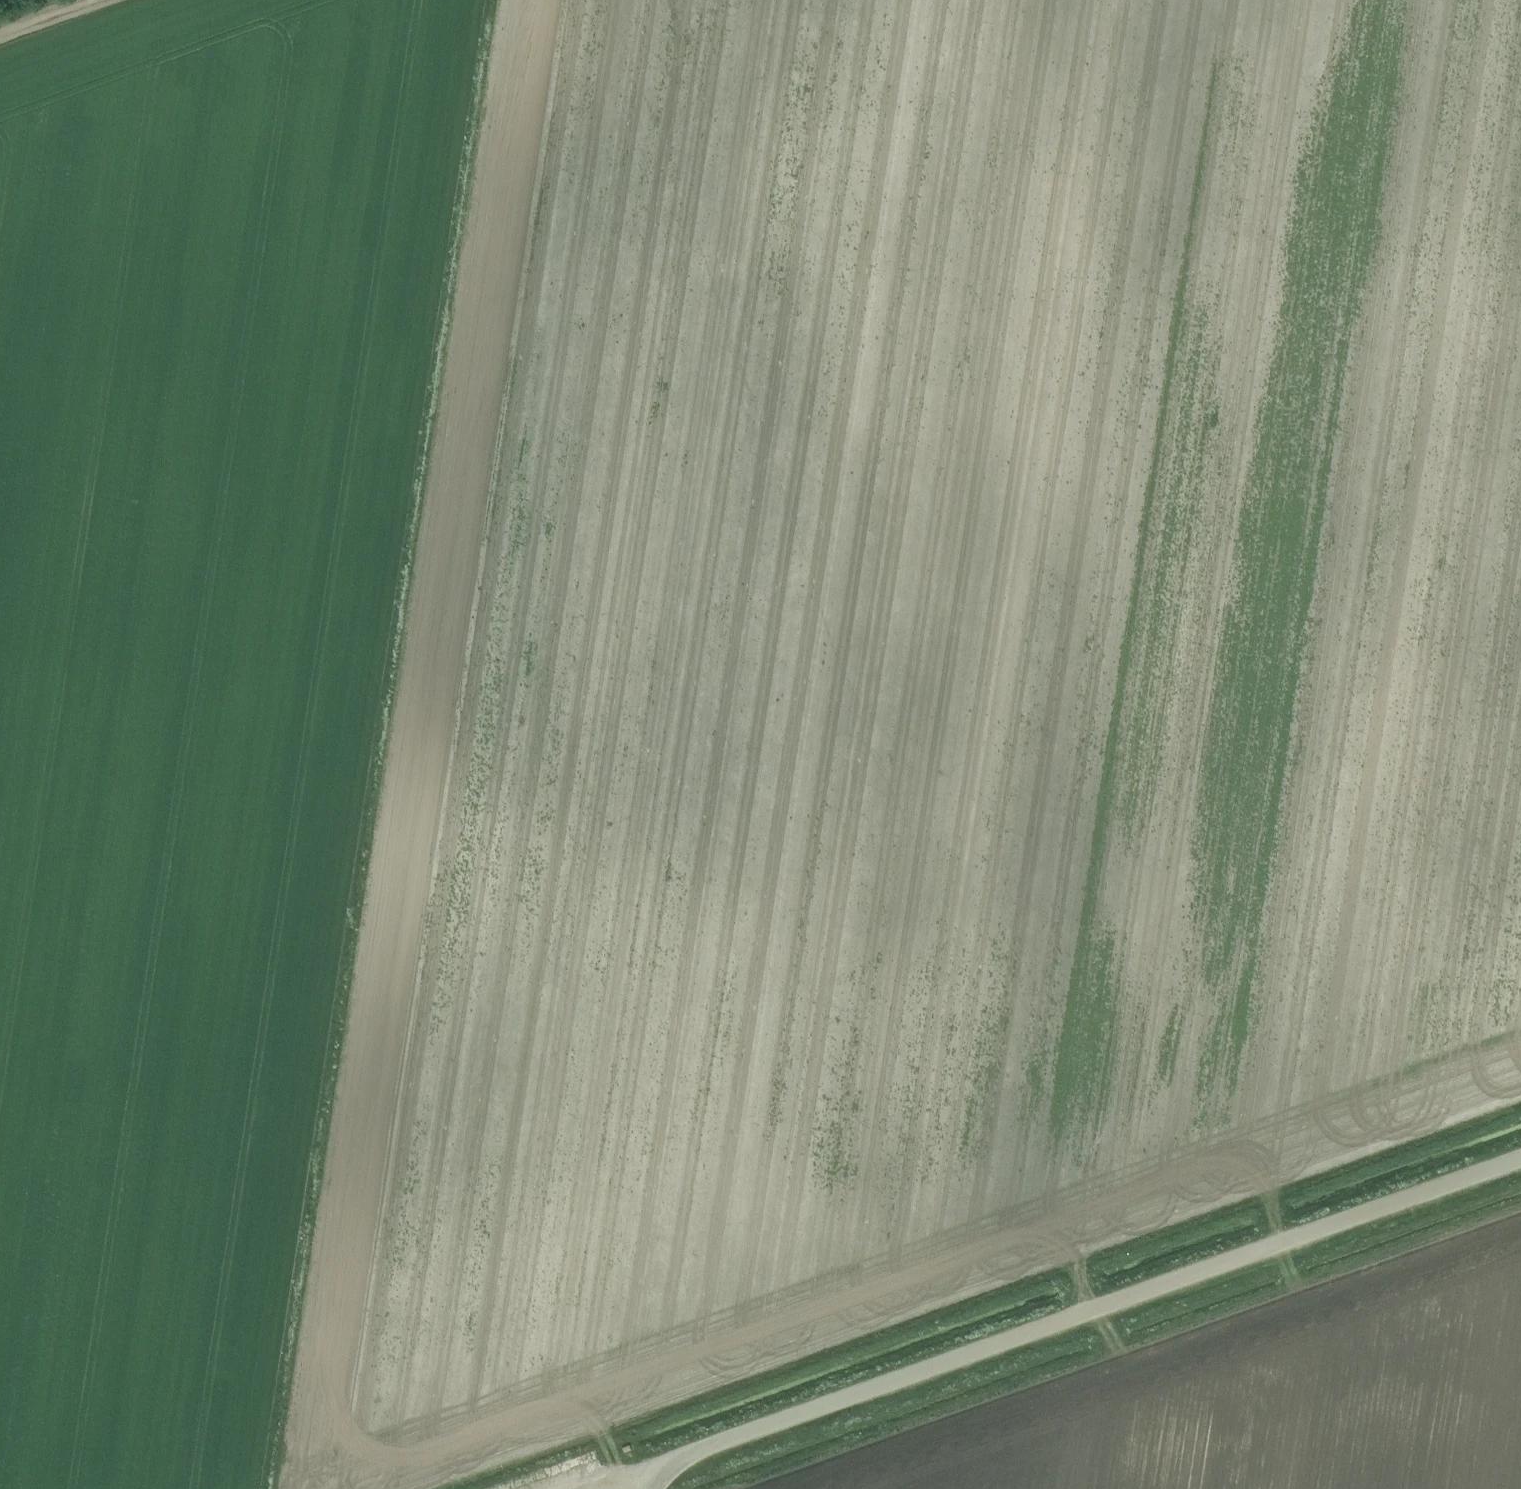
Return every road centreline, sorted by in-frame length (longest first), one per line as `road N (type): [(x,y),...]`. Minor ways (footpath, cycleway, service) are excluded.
road 1 (unclassified): [(647,1488),(649,1478),(678,1456),(1520,1159)]

